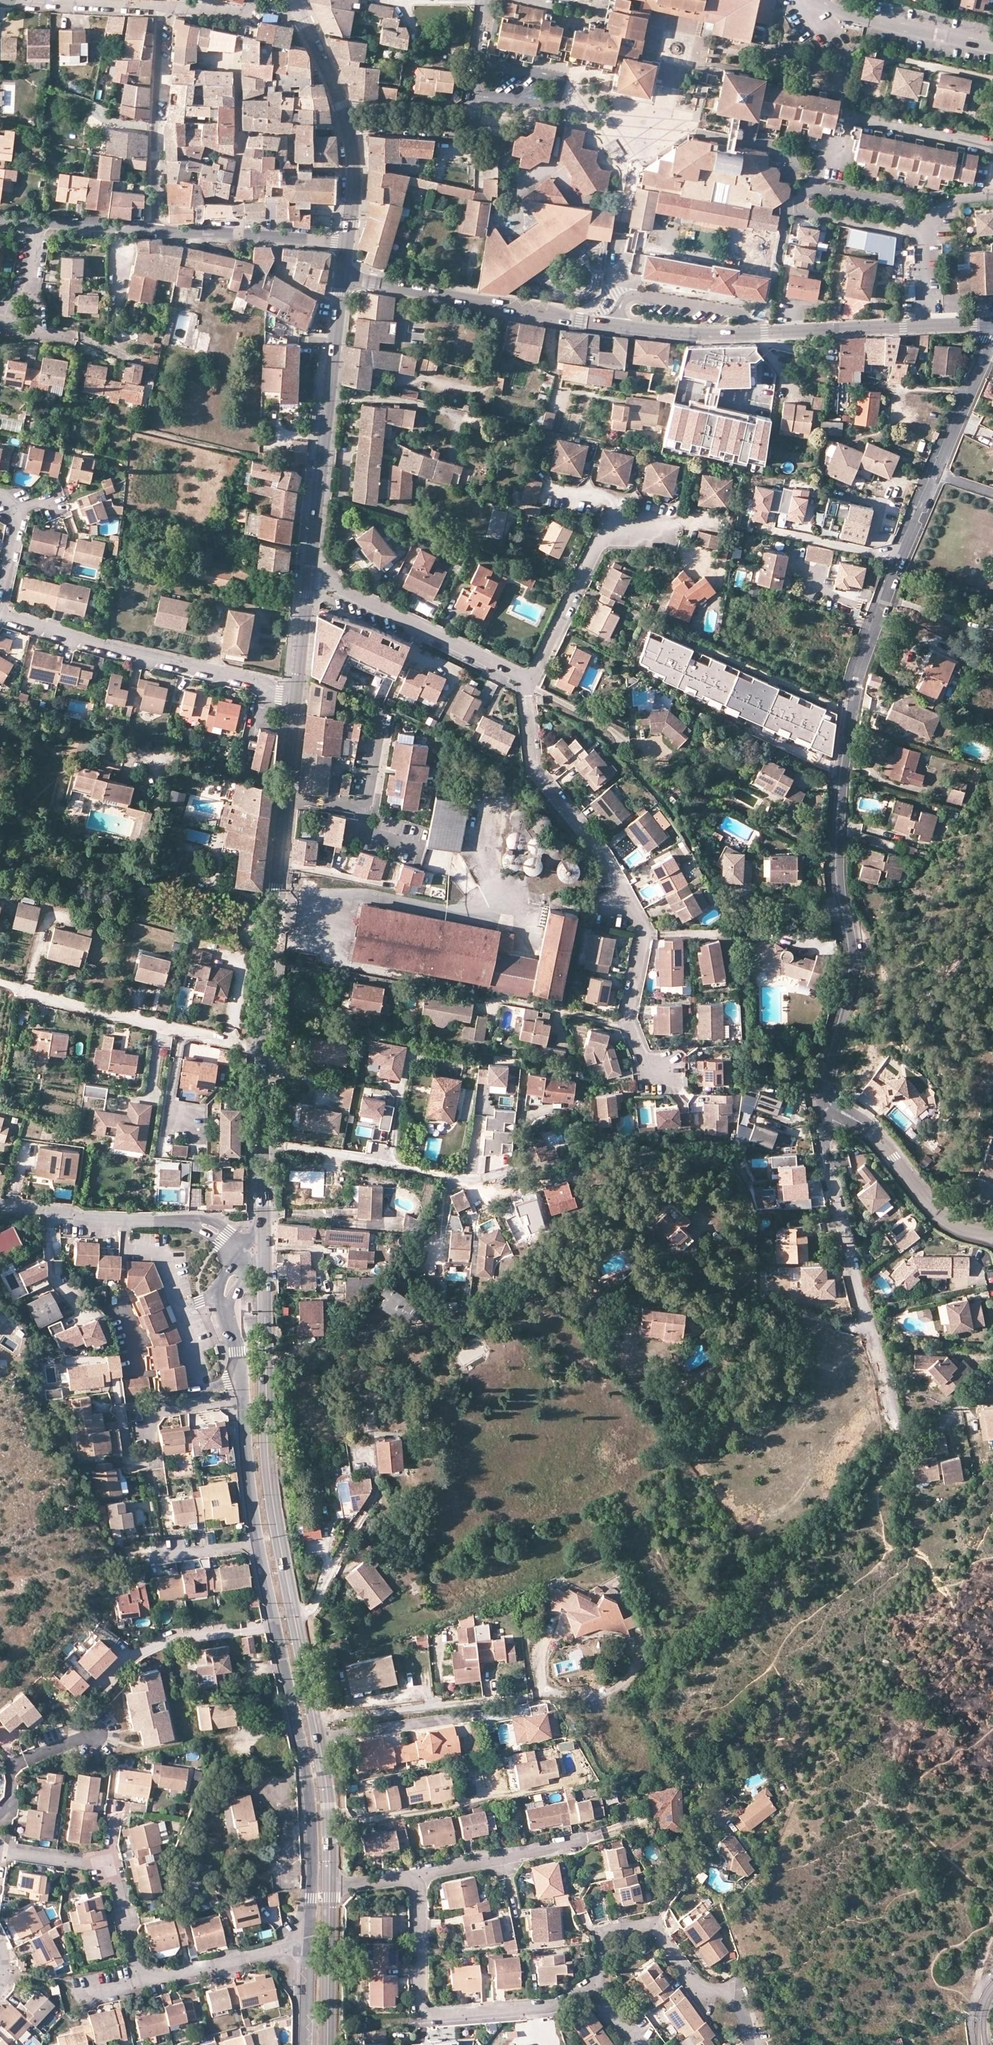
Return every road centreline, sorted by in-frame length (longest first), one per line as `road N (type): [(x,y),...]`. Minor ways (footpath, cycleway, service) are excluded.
road 1 (secondary): [(263,1220),(271,1502),(323,1764),(331,1883)]
road 2 (residential): [(937,475),(855,682),(839,820),(840,892),(853,959),(825,1083),(840,1111)]
road 3 (tertiary): [(344,276),(660,332),(992,324)]
road 4 (residential): [(661,1074),(645,1060),(629,1018),(643,943),(639,921),(605,854),(536,772),(527,681)]
road 5 (residential): [(257,1545),(305,1760),(310,1940)]
road 6 (residential): [(310,1940),(138,1979),(108,1871),(0,1850)]
road 7 (secondary): [(296,697),(264,1044)]
road 8 (residential): [(897,1431),(829,1158),(840,1111)]
road 9 (residential): [(596,1982),(546,2005),(428,2011),(420,1994),(418,1875)]
road 10 (residential): [(0,613),(103,651),(296,697)]
road 11 (secondary): [(339,306),(308,578)]
road 12 (residential): [(0,983),(116,1017),(264,1044)]
road 13 (residential): [(241,1245),(210,1222),(123,1223),(0,1205)]
road 14 (residential): [(346,117),(468,120),(484,0)]
road 15 (residential): [(527,681),(308,578)]
road 16 (residential): [(163,8),(155,231)]
road 17 (residential): [(471,1180),(265,1144)]
road 18 (residential): [(840,1111),(870,1128),(935,1212),(992,1235)]
road 19 (residential): [(640,531),(598,542),(527,681)]
road 20 (residential): [(825,0),(843,15),(992,46)]
road 21 (residential): [(584,1840),(418,1875)]
road 22 (residential): [(241,1245),(226,1296),(242,1401)]
road 23 (residential): [(749,2044),(737,2002),(703,1990),(657,1927)]
road 24 (residential): [(242,1401),(257,1545)]
road 25 (residential): [(992,343),(937,475)]
road 26 (residential): [(163,8),(27,1)]
road 27 (secondary): [(294,0),(346,117)]
road 28 (residential): [(257,1545),(130,1561)]
road 29 (secondary): [(346,117),(356,171),(347,243)]
road 30 (residential): [(242,1401),(156,1412),(155,1452)]
road 31 (residential): [(657,1927),(721,1819)]
road 32 (residential): [(0,497),(13,508),(18,532),(0,613)]
road 33 (residential): [(155,231),(276,239)]

